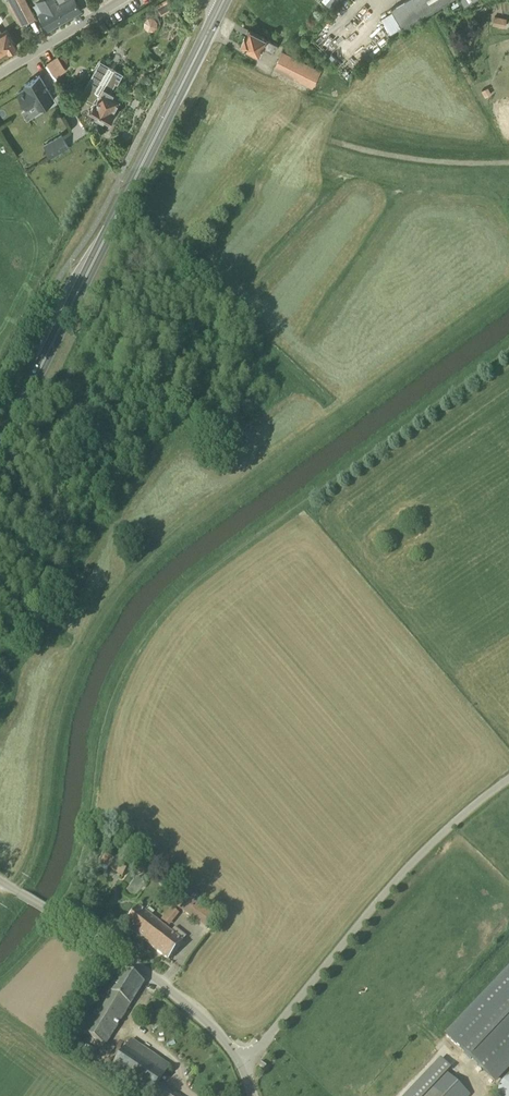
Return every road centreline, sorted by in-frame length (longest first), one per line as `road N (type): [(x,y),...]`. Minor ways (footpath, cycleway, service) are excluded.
road 1 (primary): [(0,450),(225,0)]
road 2 (unclassified): [(241,1067),(424,849),(508,783)]
road 3 (unclassified): [(241,1067),(186,1004),(0,884)]
road 4 (unclassified): [(0,75),(127,0)]

